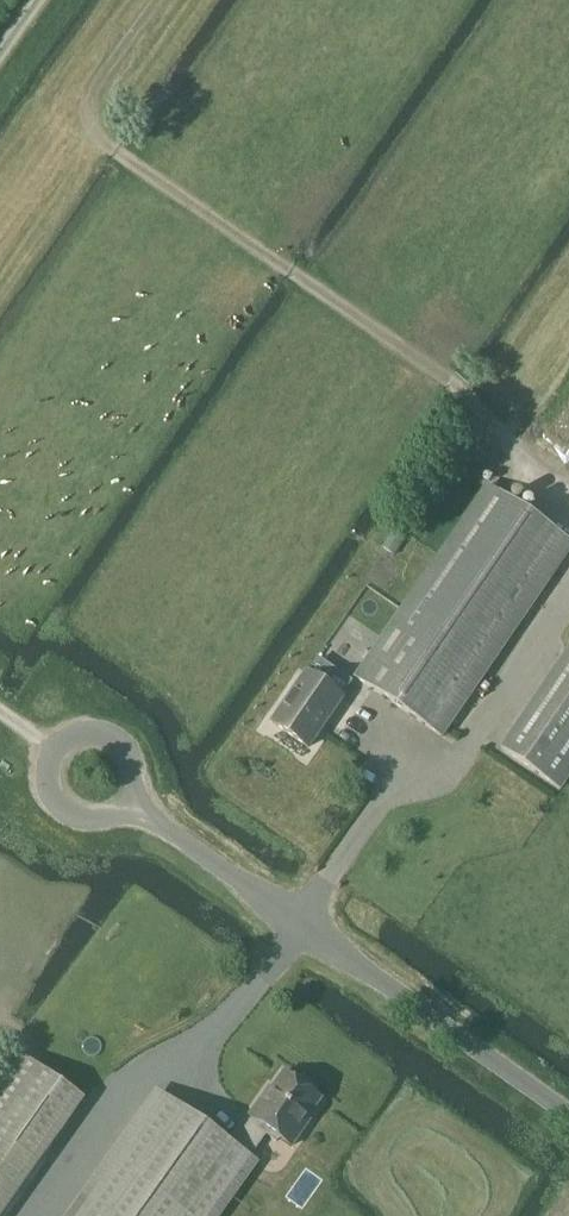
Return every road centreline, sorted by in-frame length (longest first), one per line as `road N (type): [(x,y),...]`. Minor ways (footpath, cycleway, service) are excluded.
road 1 (track): [(568,505),(529,472),(516,432),(441,370),(100,140),(89,118),(94,90),(159,0)]
road 2 (unclassified): [(568,1116),(129,802)]
road 3 (unclassified): [(53,746),(45,777),(58,806),(86,820),(129,802)]
road 4 (unclassified): [(129,802),(137,778),(119,743),(81,733),(53,746)]

